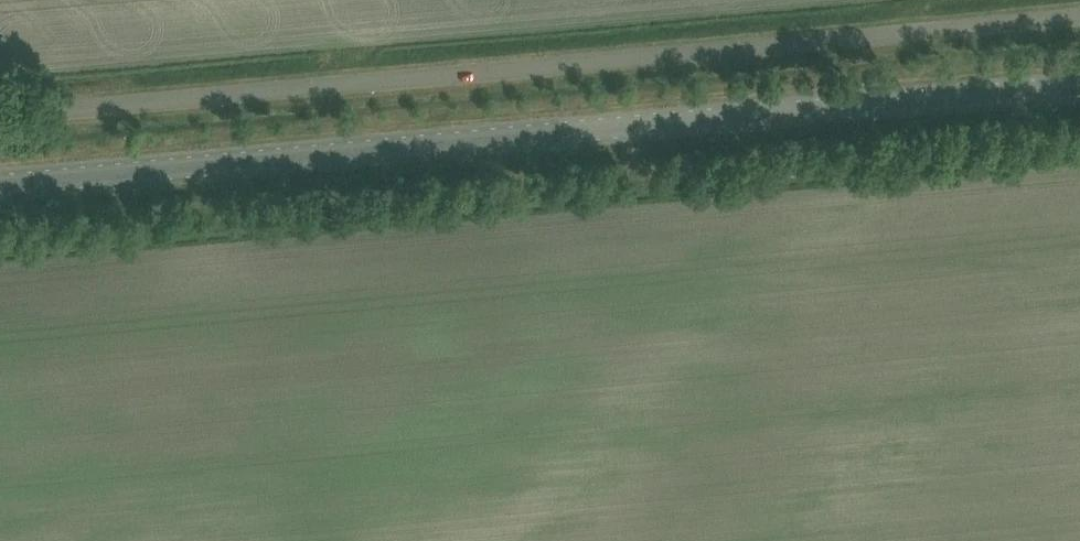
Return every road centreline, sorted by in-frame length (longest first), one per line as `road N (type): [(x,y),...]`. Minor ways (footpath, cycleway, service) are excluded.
road 1 (unclassified): [(0,116),(1079,16)]
road 2 (secondary): [(1079,87),(0,182)]

